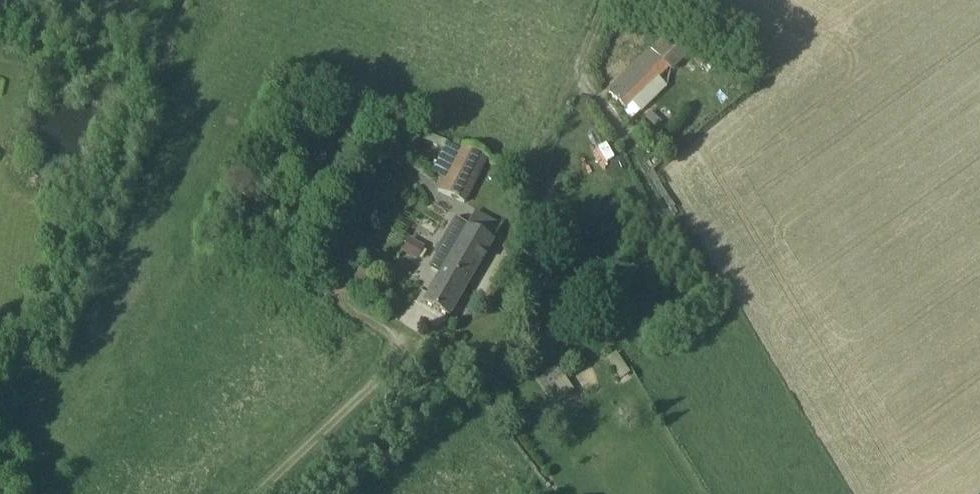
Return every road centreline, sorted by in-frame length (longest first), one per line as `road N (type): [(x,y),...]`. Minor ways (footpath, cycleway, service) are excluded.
road 1 (track): [(418,364),(273,493)]

